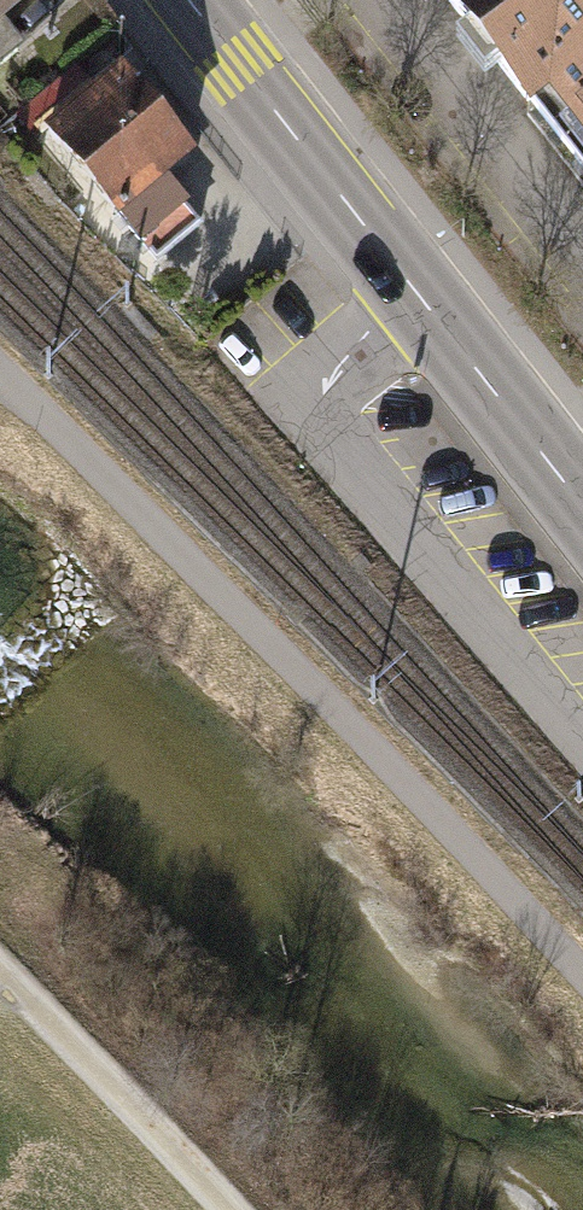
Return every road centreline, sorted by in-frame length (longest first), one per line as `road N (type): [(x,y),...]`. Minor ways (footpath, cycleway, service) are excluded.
road 1 (track): [(0,372),(274,641),(582,989)]
road 2 (primary): [(582,509),(189,0)]
road 3 (track): [(209,1209),(0,981)]

